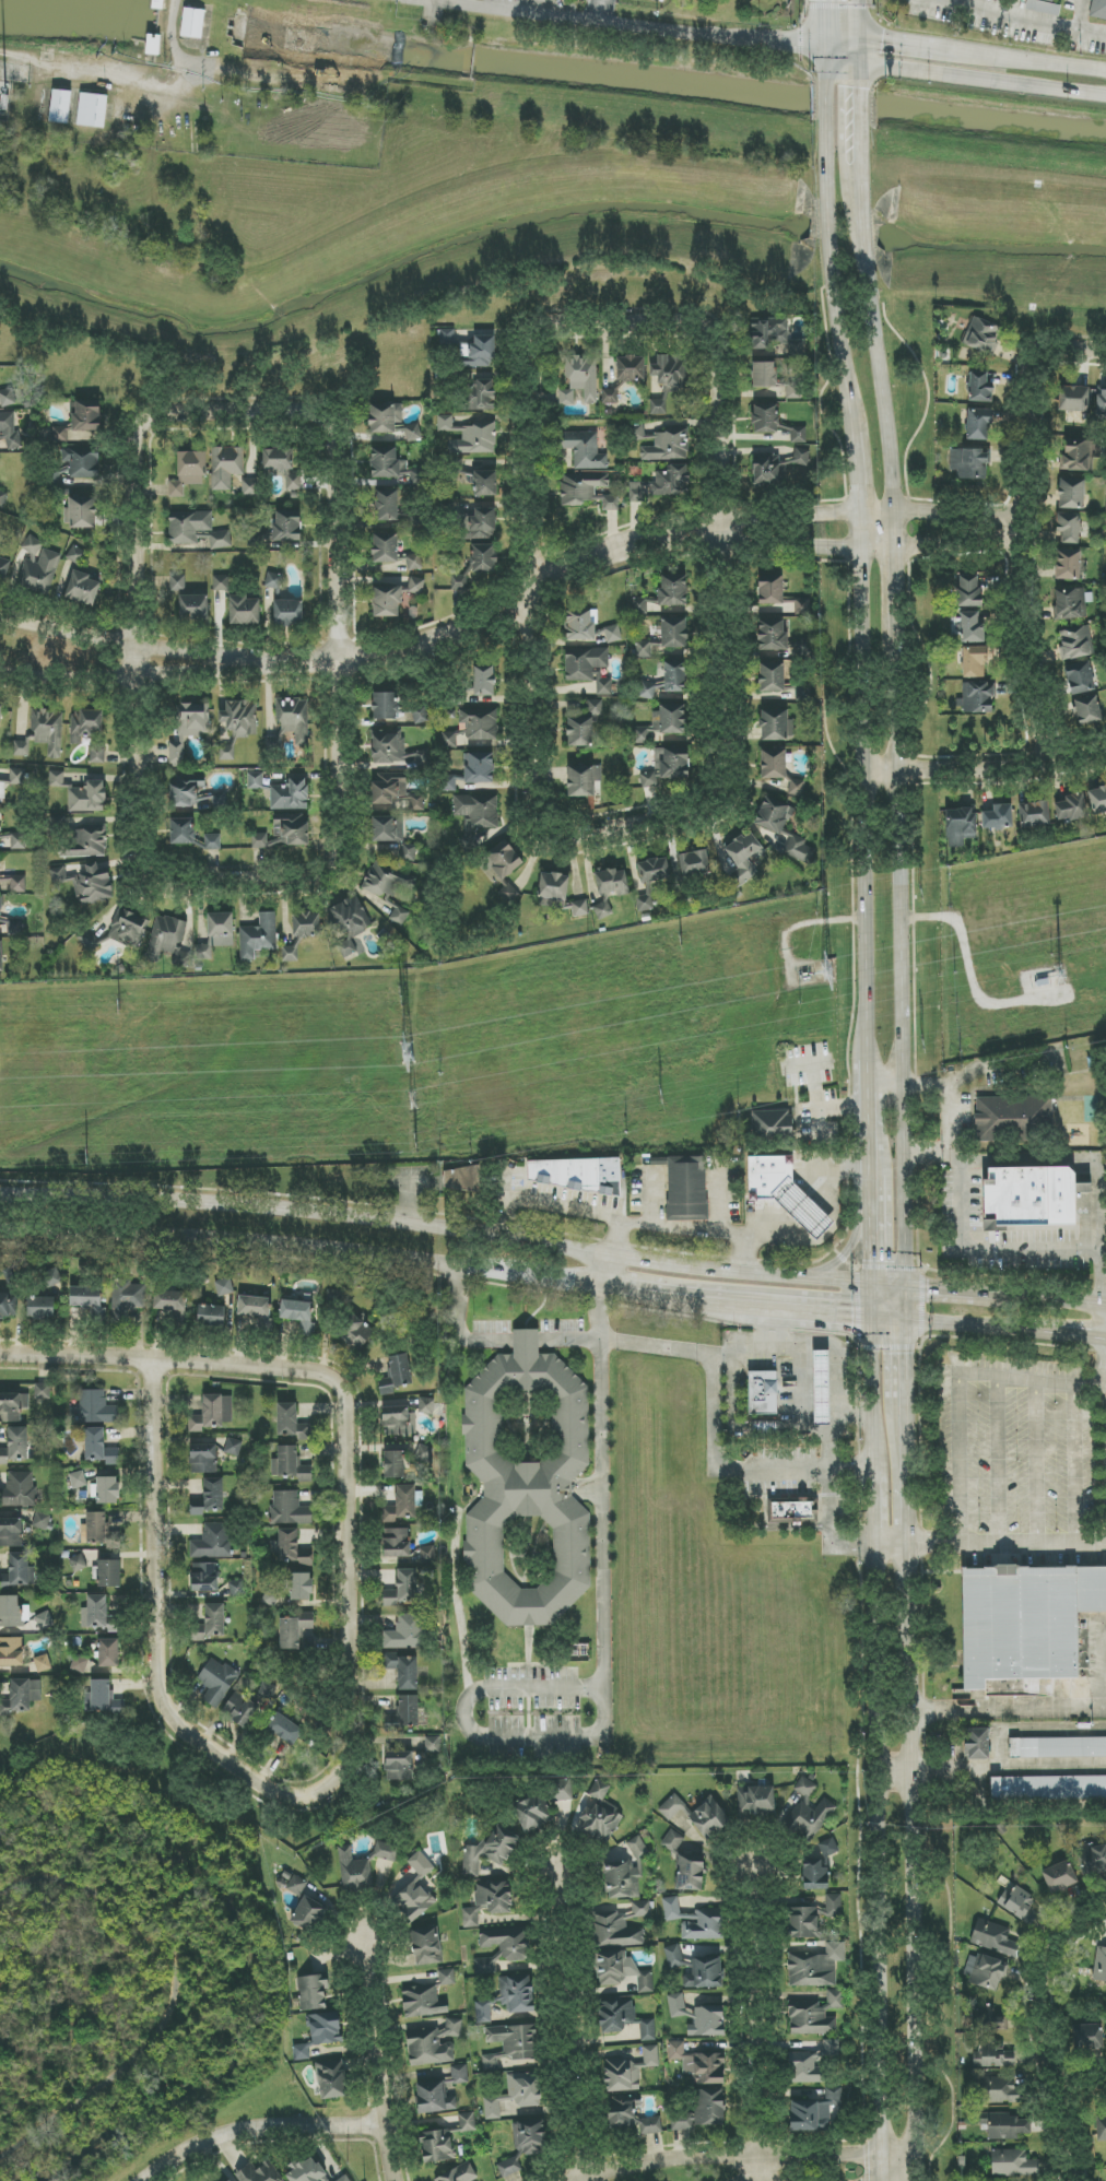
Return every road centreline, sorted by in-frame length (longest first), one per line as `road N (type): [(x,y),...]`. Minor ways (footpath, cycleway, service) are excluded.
road 1 (secondary): [(866,530),(886,1716),(884,2180)]
road 2 (residential): [(332,1378),(345,1399),(351,1741),(333,1782),(295,1796),(272,1790),(185,1728),(162,1695),(153,1359)]
road 3 (residential): [(893,531),(732,527),(652,540),(537,589),(489,626),(391,659),(141,656),(0,626)]
road 4 (secondary): [(876,1286),(309,1213),(0,1196)]
road 5 (residential): [(732,527),(732,795),(707,817),(566,844),(536,818),(537,589)]
road 6 (residential): [(141,656),(134,447),(141,420),(167,409),(313,408),(340,417),(345,441),(341,662)]
road 7 (secondary): [(907,1288),(896,637)]
road 8 (residential): [(537,589),(536,357),(560,331),(697,326),(725,340),(732,527)]
road 9 (residential): [(341,662),(344,868),(321,880),(173,882),(152,875),(143,847),(141,656)]
road 10 (secondary): [(0,1231),(397,1255),(602,1288)]
road 11 (secondary): [(920,2151),(913,1547)]
road 12 (residential): [(859,50),(432,0)]
road 13 (secondary): [(893,531),(861,125)]
road 14 (residential): [(1052,764),(1031,695),(1019,597),(1025,372)]
road 15 (residential): [(920,2151),(673,2160),(583,2180)]
road 16 (residential): [(0,1353),(236,1364),(332,1378)]
road 17 (residential): [(745,1866),(748,2180)]
road 18 (residential): [(575,2180),(555,1874)]
road 19 (secondary): [(826,121),(829,246),(851,413)]
road 20 (residential): [(1083,1922),(1054,1942),(1036,2006),(1066,2180)]
road 21 (tertiary): [(859,50),(879,69),(1105,96)]
road 22 (residential): [(378,2126),(211,2138),(141,2180)]
road 23 (residential): [(386,2180),(361,1942)]
road 24 (residential): [(1105,753),(987,771),(868,773)]
road 25 (secondary): [(907,1321),(1105,1340)]
road 26 (secondary): [(602,1288),(754,1312)]
road 27 (tertiary): [(1105,69),(960,49)]
road 28 (secondary): [(913,1547),(910,1406)]
road 29 (residential): [(893,531),(1022,535)]
road 30 (secondary): [(754,1312),(876,1321)]

